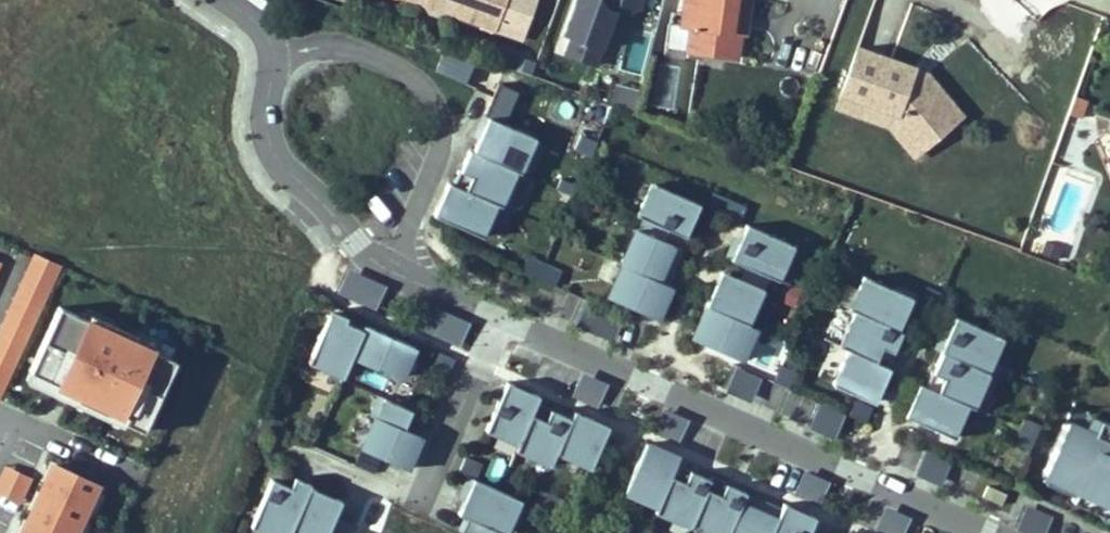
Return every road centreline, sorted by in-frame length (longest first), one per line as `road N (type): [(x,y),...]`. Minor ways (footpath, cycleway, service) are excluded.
road 1 (residential): [(994,532),(501,318)]
road 2 (residential): [(293,63),(327,46),(355,50),(430,92),(445,127),(442,147),(398,270)]
road 3 (residential): [(398,270),(367,253),(279,163),(265,113),(271,88),(293,63)]
road 4 (residential): [(501,318),(416,510)]

